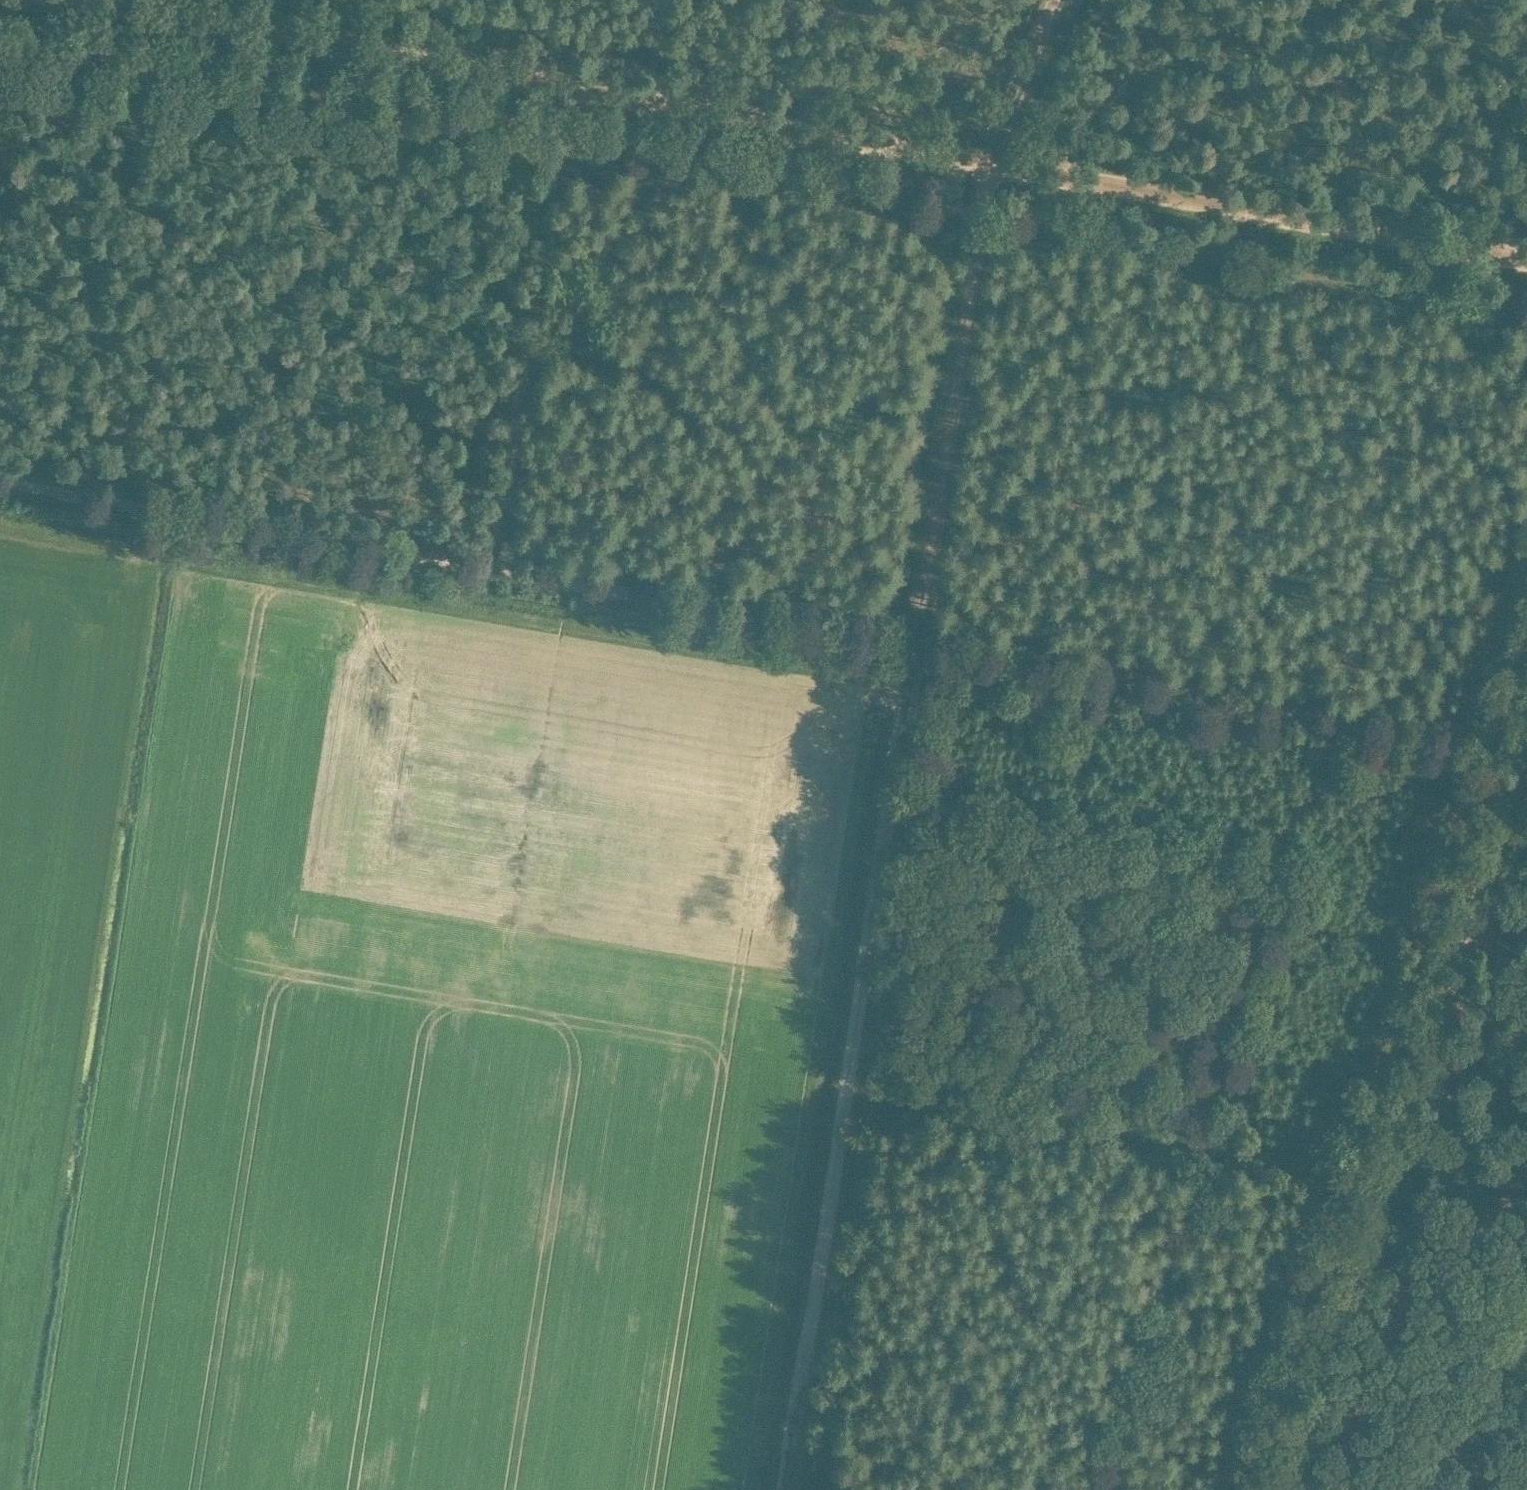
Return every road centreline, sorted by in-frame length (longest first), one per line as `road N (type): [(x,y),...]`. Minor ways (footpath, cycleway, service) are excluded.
road 1 (track): [(1526,745),(904,662),(0,497)]
road 2 (track): [(779,1489),(904,662),(987,172)]
road 3 (track): [(987,172),(18,0)]
road 4 (track): [(1247,1489),(1351,1187),(1488,739)]
road 5 (track): [(1526,1241),(1313,1173),(840,1096)]
road 6 (track): [(1526,264),(987,172)]
road 7 (track): [(987,172),(1054,0)]

